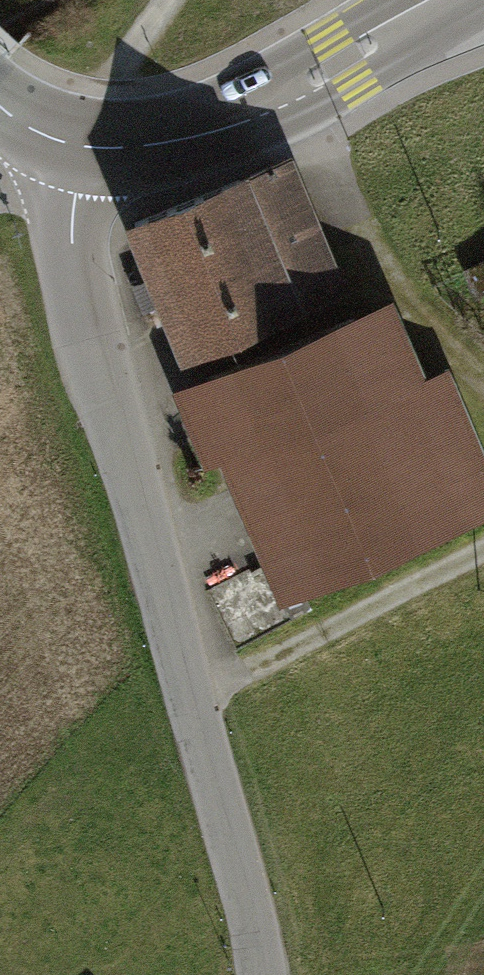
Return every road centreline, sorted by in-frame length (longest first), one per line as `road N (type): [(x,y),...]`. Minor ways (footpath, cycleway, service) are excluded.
road 1 (tertiary): [(263,974),(79,278),(71,236),(82,147)]
road 2 (secondary): [(82,147),(123,149),(187,136),(286,94),(453,0)]
road 3 (track): [(483,387),(397,300),(286,94)]
road 4 (track): [(192,697),(483,548)]
road 5 (track): [(0,185),(99,90),(164,0)]

